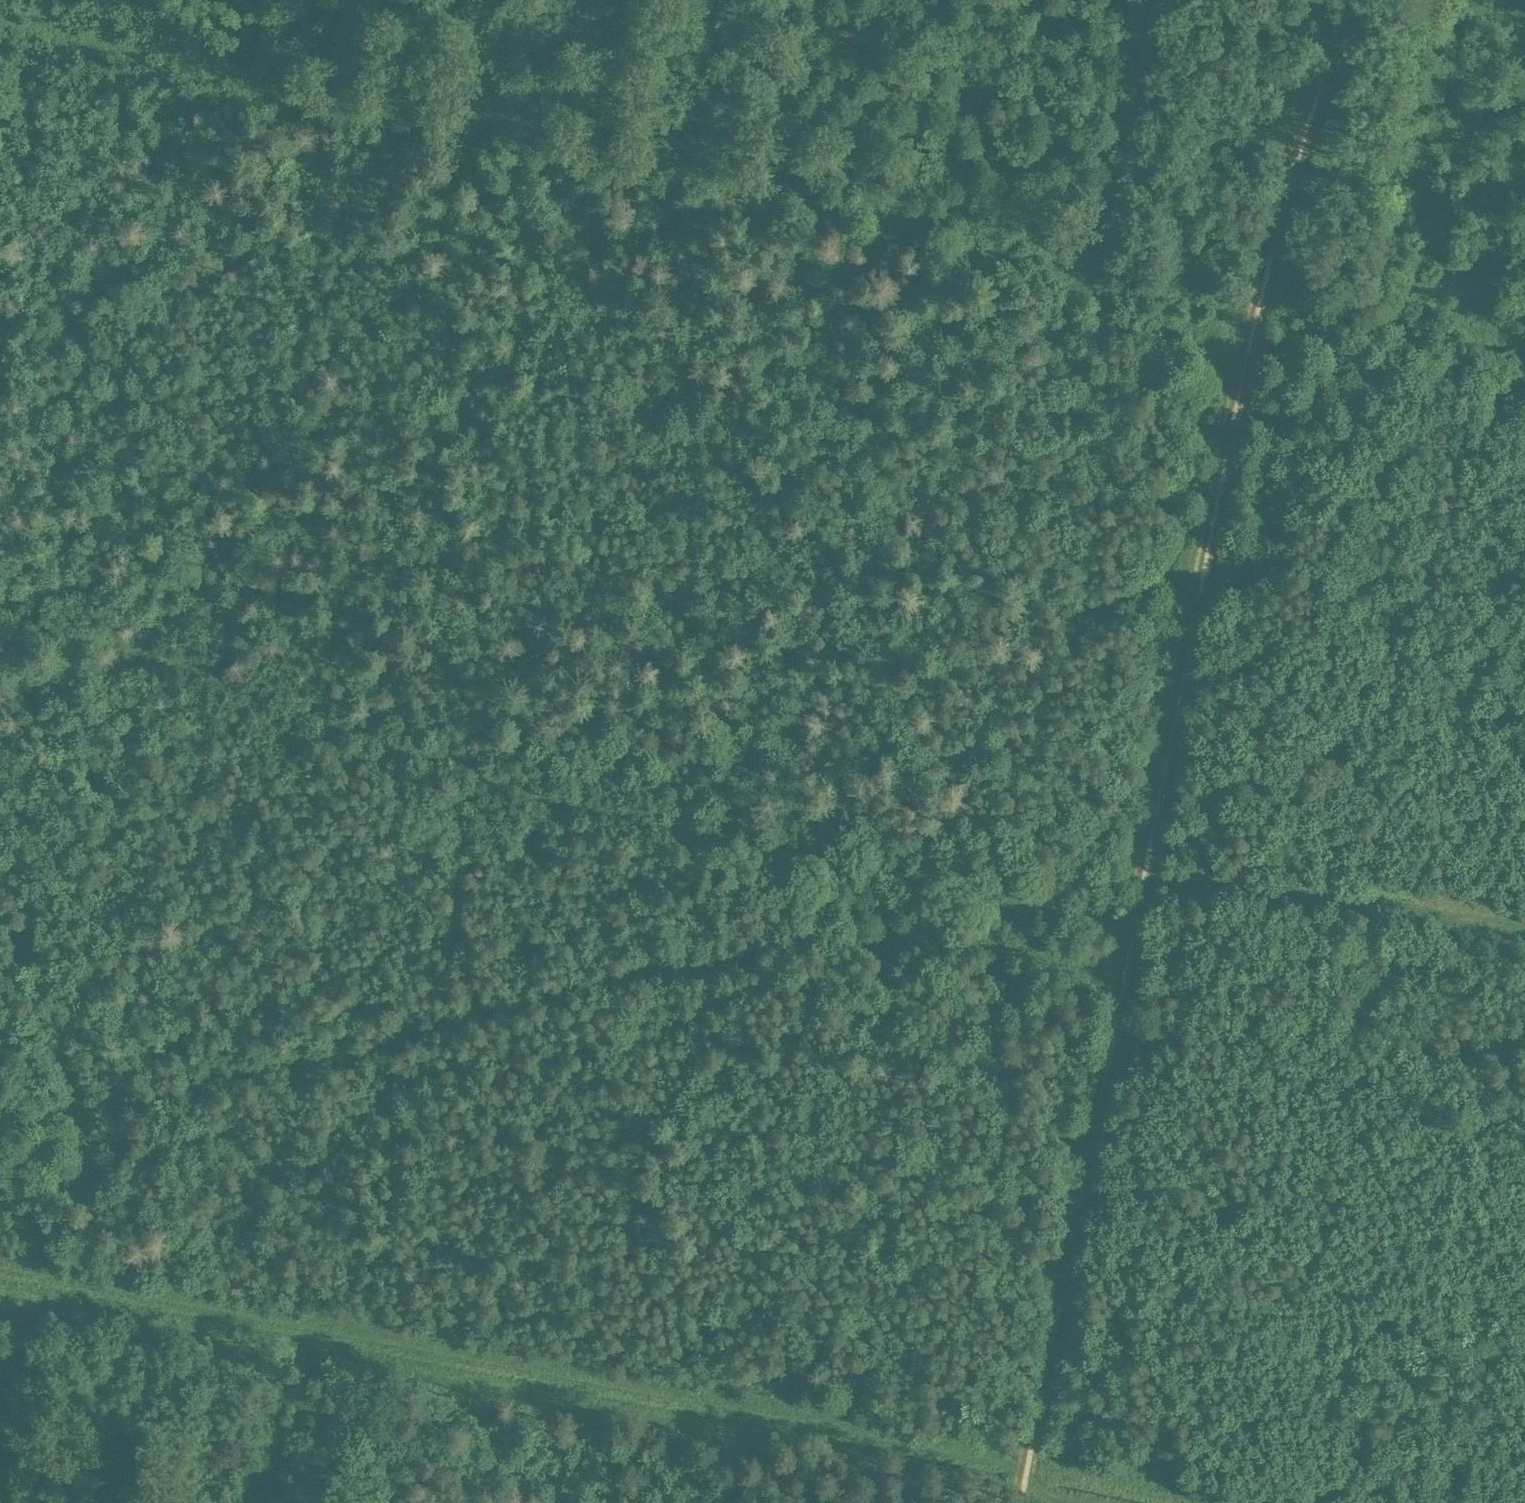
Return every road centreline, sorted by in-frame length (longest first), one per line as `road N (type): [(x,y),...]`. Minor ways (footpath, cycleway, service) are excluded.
road 1 (track): [(1134,927),(595,808),(212,677),(0,615)]
road 2 (track): [(0,1117),(146,1098),(357,1053),(435,1022),(622,975),(726,963),(803,937),(994,946),(1125,975)]
road 3 (track): [(1027,1468),(0,1262)]
road 4 (track): [(1145,873),(1524,932)]

